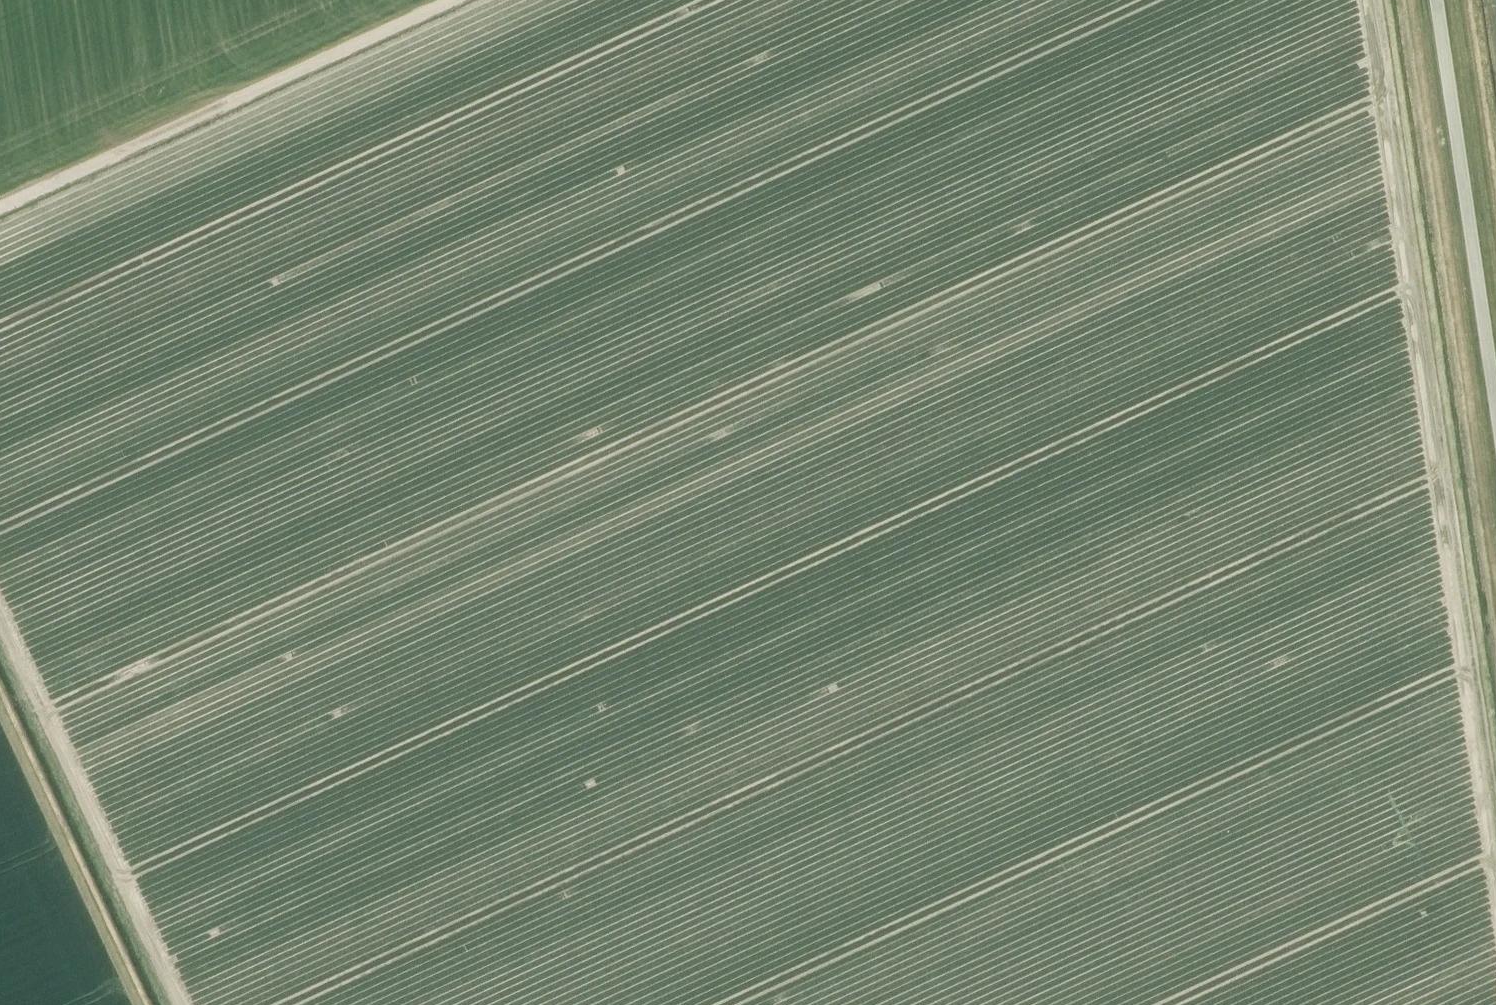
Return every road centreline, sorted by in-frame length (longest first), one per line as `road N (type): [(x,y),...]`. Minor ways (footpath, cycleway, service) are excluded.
road 1 (track): [(448,0),(0,207)]
road 2 (unclassified): [(1495,402),(1436,0)]

